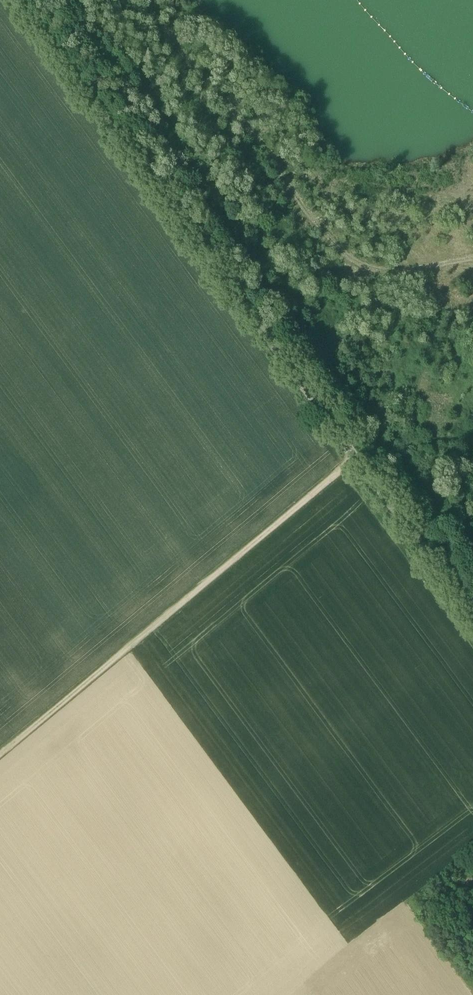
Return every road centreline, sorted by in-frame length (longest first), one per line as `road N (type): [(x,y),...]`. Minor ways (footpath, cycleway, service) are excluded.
road 1 (unclassified): [(472,614),(19,0)]
road 2 (track): [(0,755),(357,456)]
road 3 (track): [(150,0),(176,51),(344,258),(390,275),(472,261)]

